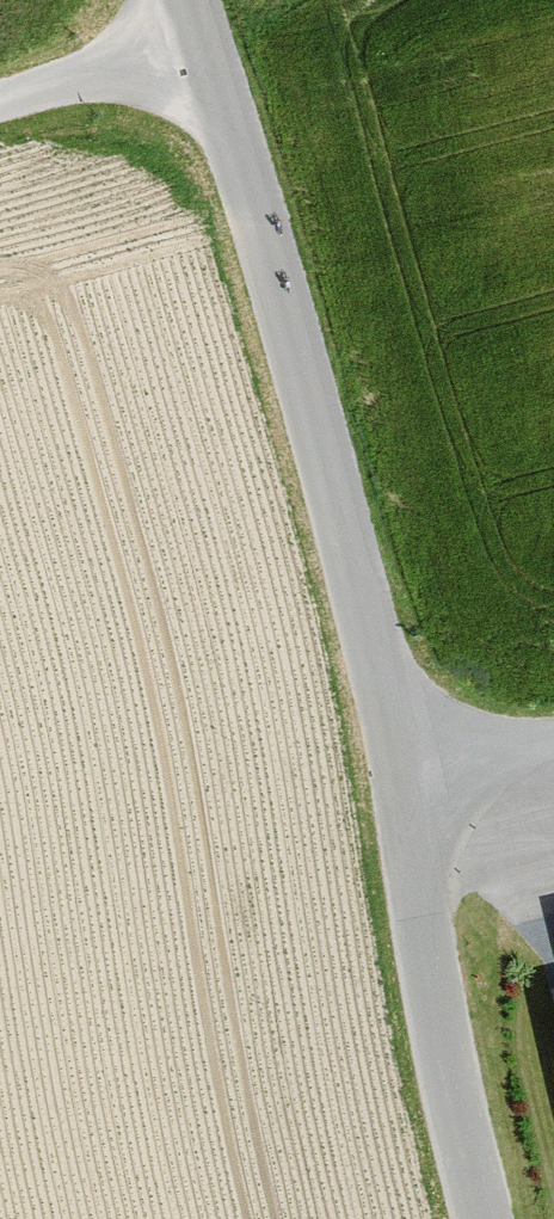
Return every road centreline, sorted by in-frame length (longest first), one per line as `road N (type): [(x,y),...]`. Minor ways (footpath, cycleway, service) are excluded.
road 1 (unclassified): [(410,774),(191,0)]
road 2 (unclassified): [(484,1218),(424,917),(410,774)]
road 3 (track): [(0,106),(204,38)]
road 4 (residential): [(553,741),(410,774)]

